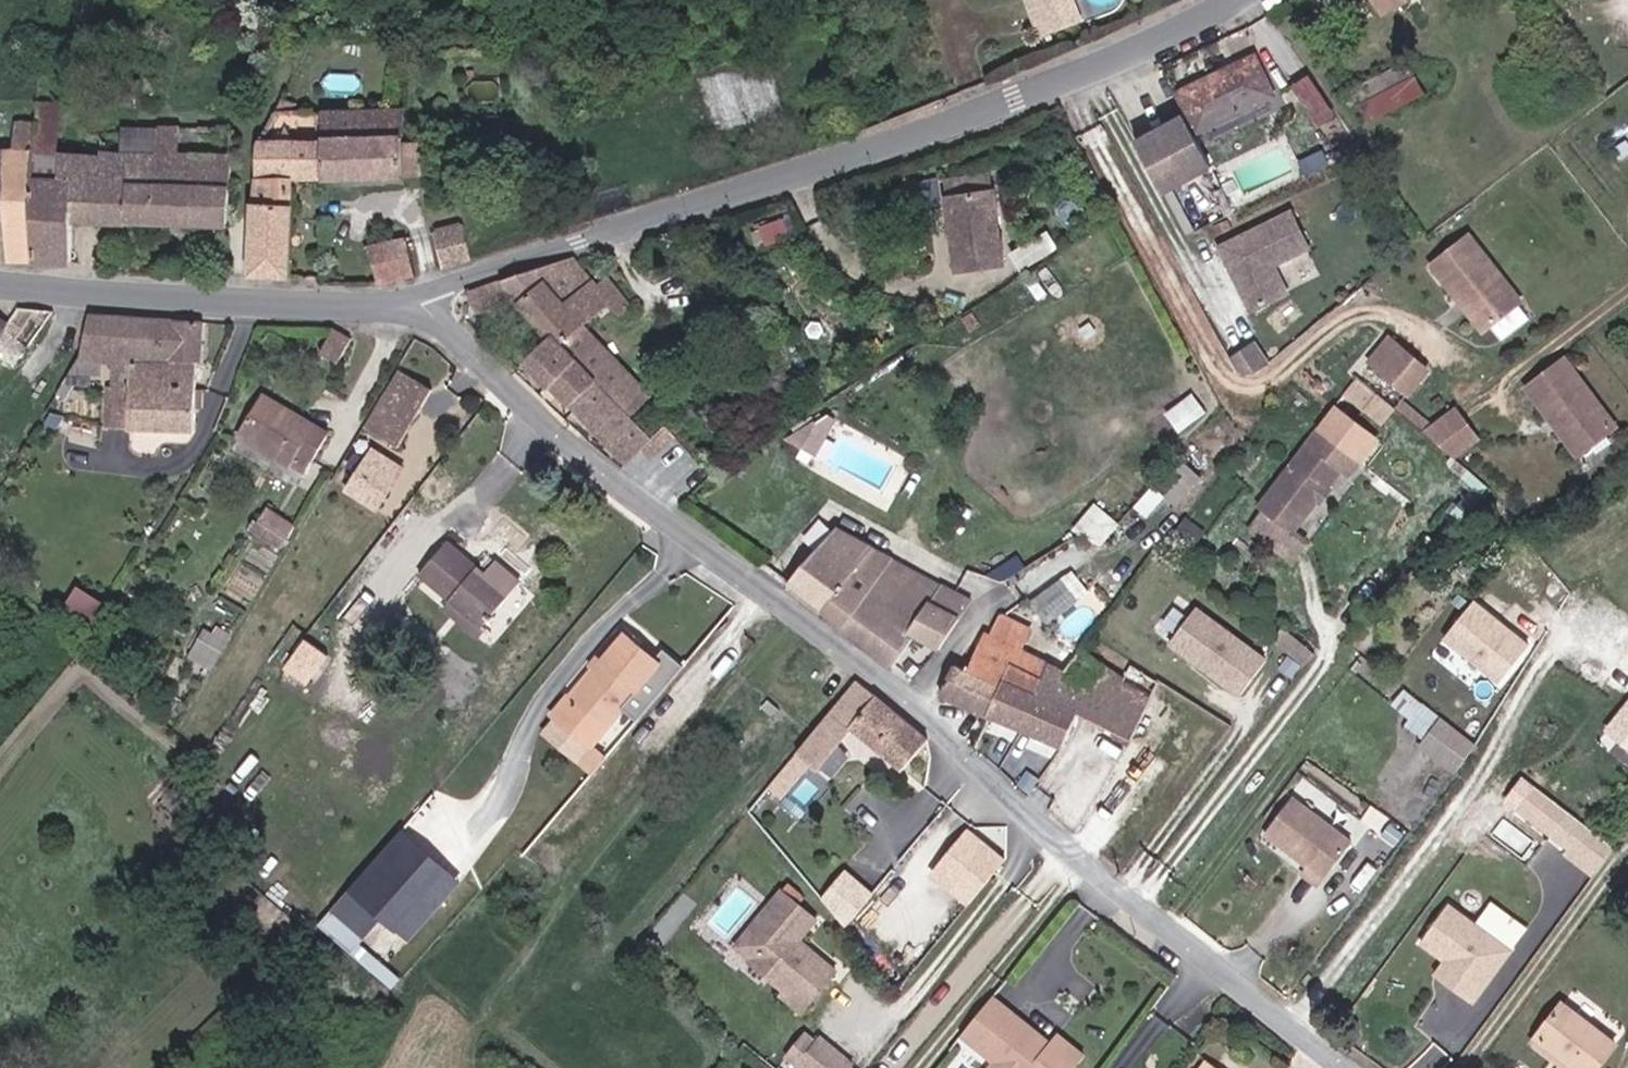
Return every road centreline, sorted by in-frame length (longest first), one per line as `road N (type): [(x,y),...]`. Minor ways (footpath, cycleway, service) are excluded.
road 1 (unclassified): [(1354,1067),(1090,864),(918,706),(542,417),(417,295)]
road 2 (tertiary): [(417,295),(1015,100),(1239,0)]
road 3 (tertiary): [(0,286),(301,305),(370,305),(417,295)]

